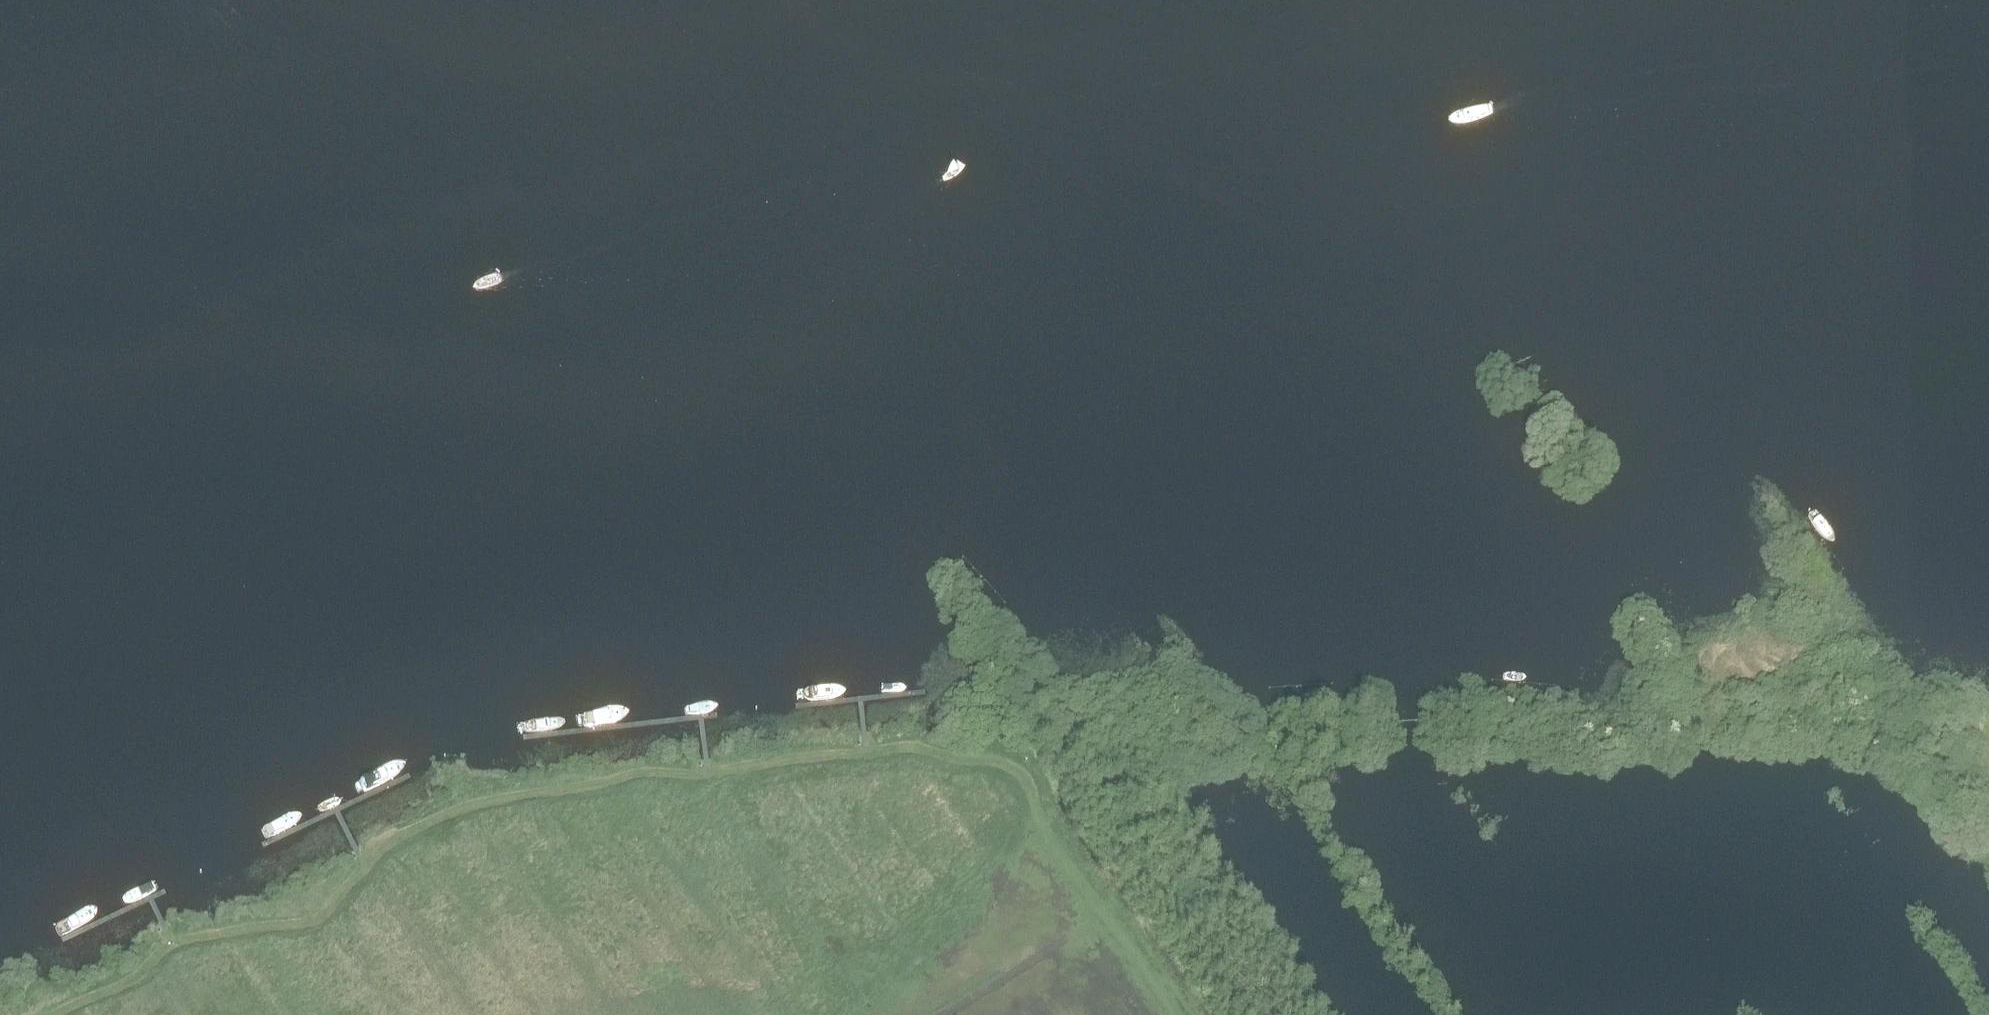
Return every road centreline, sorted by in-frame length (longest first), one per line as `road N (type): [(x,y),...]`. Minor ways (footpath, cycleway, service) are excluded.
road 1 (track): [(1040,820),(1030,785),(1012,769),(990,759),(913,751),(709,777),(652,773),(474,804),(365,864),(318,916),(176,943),(125,981),(53,1014)]

